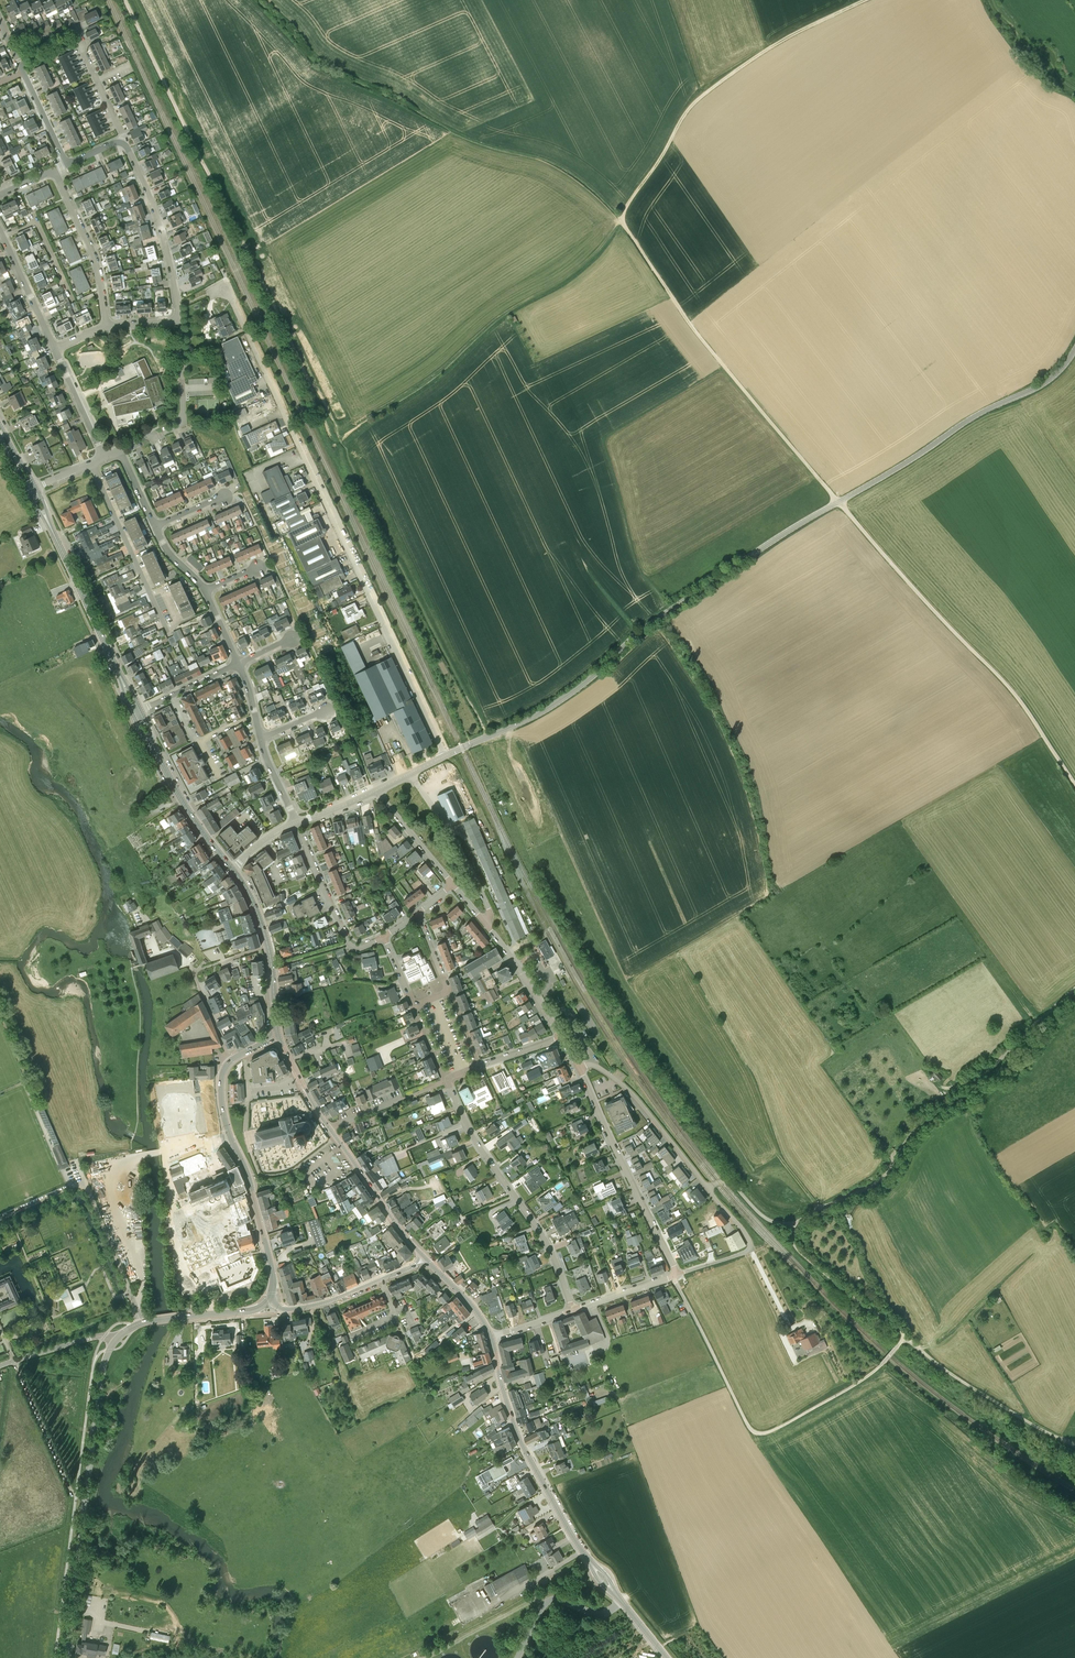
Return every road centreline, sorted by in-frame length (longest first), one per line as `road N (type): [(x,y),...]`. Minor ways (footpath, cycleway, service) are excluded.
road 1 (residential): [(445,756),(227,285),(208,294)]
road 2 (unclassified): [(673,1276),(748,1425),(772,1430),(861,1380),(903,1335),(798,1250),(793,1223)]
road 3 (track): [(124,0),(342,447)]
road 4 (unclassified): [(445,756),(553,704),(652,623),(838,502)]
road 5 (track): [(1074,785),(1013,692),(817,477)]
road 6 (unclassified): [(793,1223),(881,1179),(918,1126),(1074,988)]
road 7 (track): [(621,218),(701,94),(776,44),(865,0)]
road 8 (track): [(621,218),(686,318),(817,477)]
road 9 (secondary): [(65,1657),(101,1377),(117,1339)]
road 10 (track): [(486,737),(347,457)]
road 11 (track): [(883,554),(834,599),(931,801)]
road 12 (unclassified): [(1074,348),(1043,384),(975,416),(838,502)]
road 13 (residential): [(573,1310),(544,1238),(473,1137),(448,1081)]
road 14 (secondary): [(594,1567),(520,1440),(491,1336)]
road 15 (secondary): [(273,1300),(275,1274),(250,1180),(223,1111),(222,1076),(231,1061)]
road 16 (residential): [(678,1274),(579,1068)]
road 17 (secondary): [(138,712),(48,522)]
road 18 (residential): [(179,321),(161,226),(122,139)]
road 19 (secondary): [(232,870),(188,809),(138,712)]
road 20 (unclassified): [(707,1188),(632,1094),(595,1065),(579,1068)]
road 21 (residential): [(167,629),(92,464)]
road 22 (residential): [(119,452),(182,425),(179,321)]
road 23 (unclassified): [(486,923),(489,908),(465,857),(410,774)]
road 24 (residential): [(296,823),(349,944),(384,936)]
road 25 (residential): [(108,327),(94,257),(55,170)]
road 26 (secondary): [(117,1339),(141,1322),(249,1311),(273,1300)]
road 27 (secondary): [(426,1259),(329,1128)]
road 28 (track): [(85,1498),(76,1498),(14,1360)]
road 29 (unclassified): [(678,1274),(753,1249),(707,1188)]
road 30 (residential): [(562,1037),(486,923)]
road 31 (residential): [(55,348),(0,230)]
road 32 (unclassified): [(0,1366),(96,1336),(117,1339)]
road 33 (residential): [(452,884),(375,791)]

